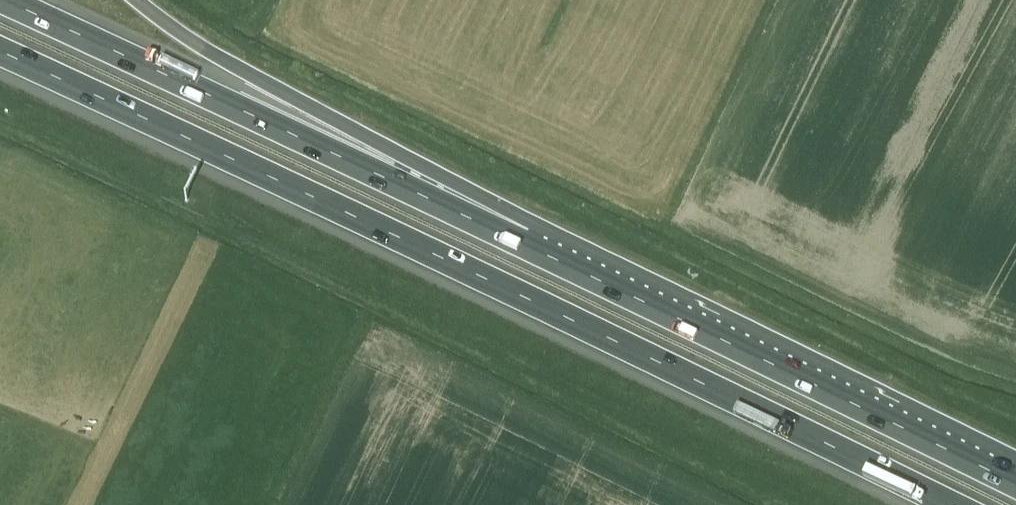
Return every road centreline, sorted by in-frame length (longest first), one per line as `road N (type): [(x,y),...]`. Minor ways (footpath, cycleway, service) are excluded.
road 1 (motorway): [(0,53),(950,504)]
road 2 (motorway): [(530,251),(2,0)]
road 3 (motorway): [(1015,485),(530,251)]
road 4 (motorway): [(530,251),(430,168),(206,50),(136,0)]

